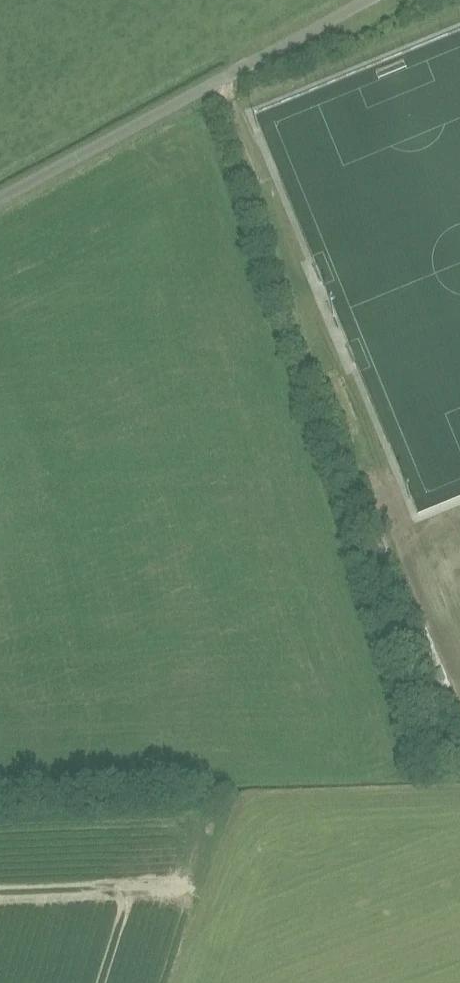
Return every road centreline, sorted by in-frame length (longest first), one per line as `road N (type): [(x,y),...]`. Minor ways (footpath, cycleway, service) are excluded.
road 1 (unclassified): [(0,188),(369,0)]

